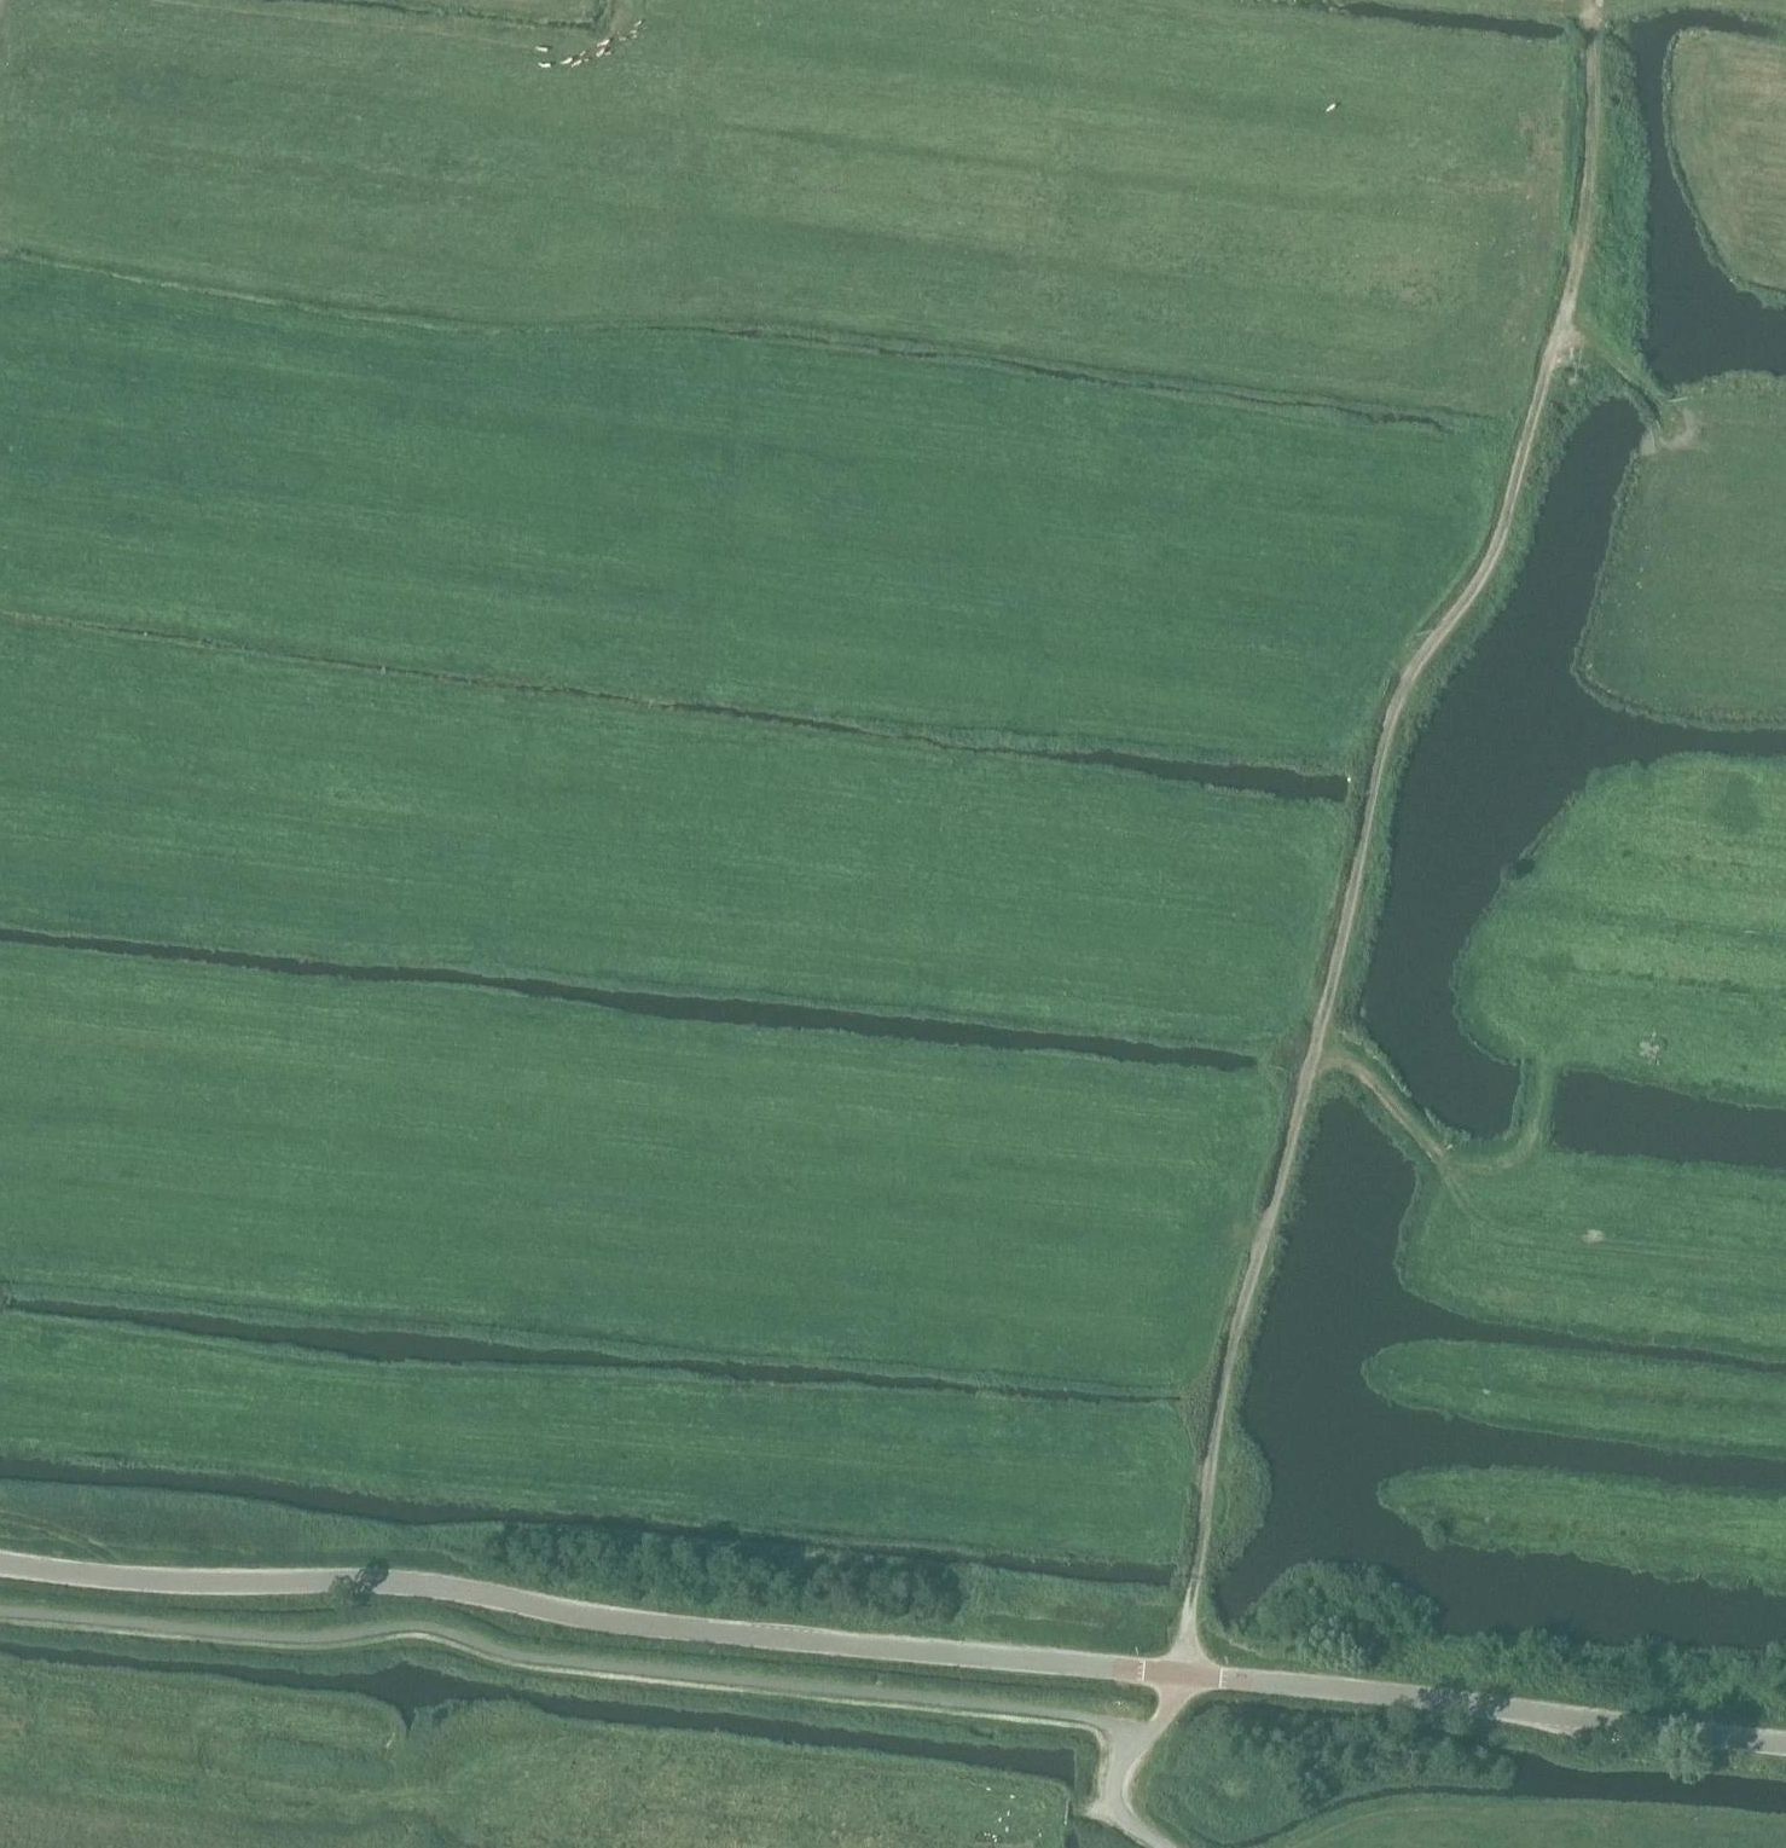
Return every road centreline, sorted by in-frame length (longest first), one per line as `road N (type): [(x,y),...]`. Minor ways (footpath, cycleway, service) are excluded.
road 1 (tertiary): [(1785,1743),(621,1625),(427,1587),(105,1582),(0,1566)]
road 2 (track): [(1187,1680),(1214,1410),(1328,1000),(1376,772),(1405,680),(1494,562),(1561,321),(1587,200),(1592,0)]

